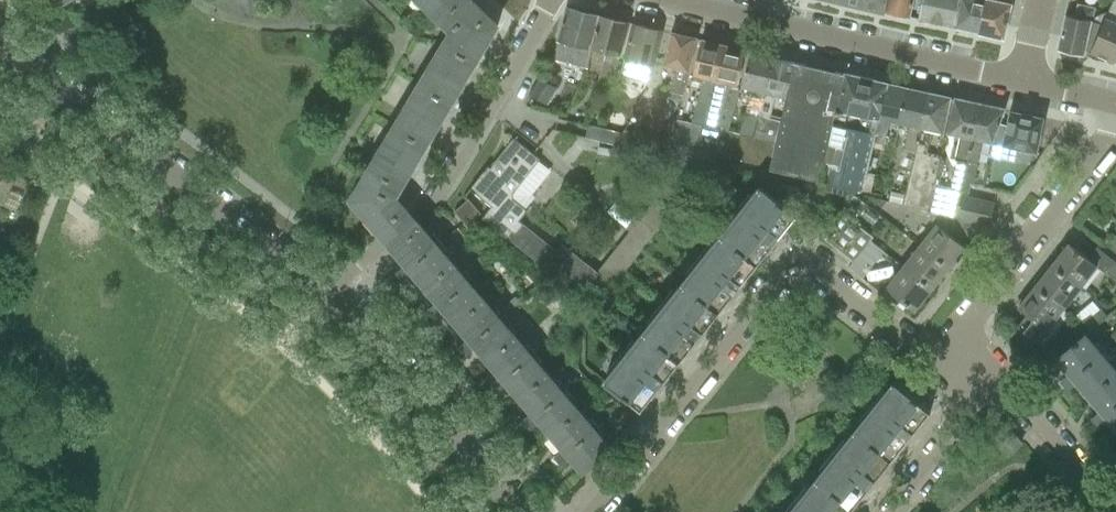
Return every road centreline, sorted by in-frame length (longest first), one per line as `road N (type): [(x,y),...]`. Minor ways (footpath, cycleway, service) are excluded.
road 1 (residential): [(594,511),(788,275),(816,272),(933,362),(952,337)]
road 2 (tertiary): [(324,294),(0,47)]
road 3 (residential): [(324,294),(434,195),(550,0)]
road 4 (residential): [(1023,79),(678,0)]
road 5 (tertiary): [(515,511),(412,382),(324,294)]
road 6 (residential): [(952,337),(1115,125)]
road 7 (residential): [(1114,511),(997,374)]
road 8 (residential): [(886,511),(997,374)]

